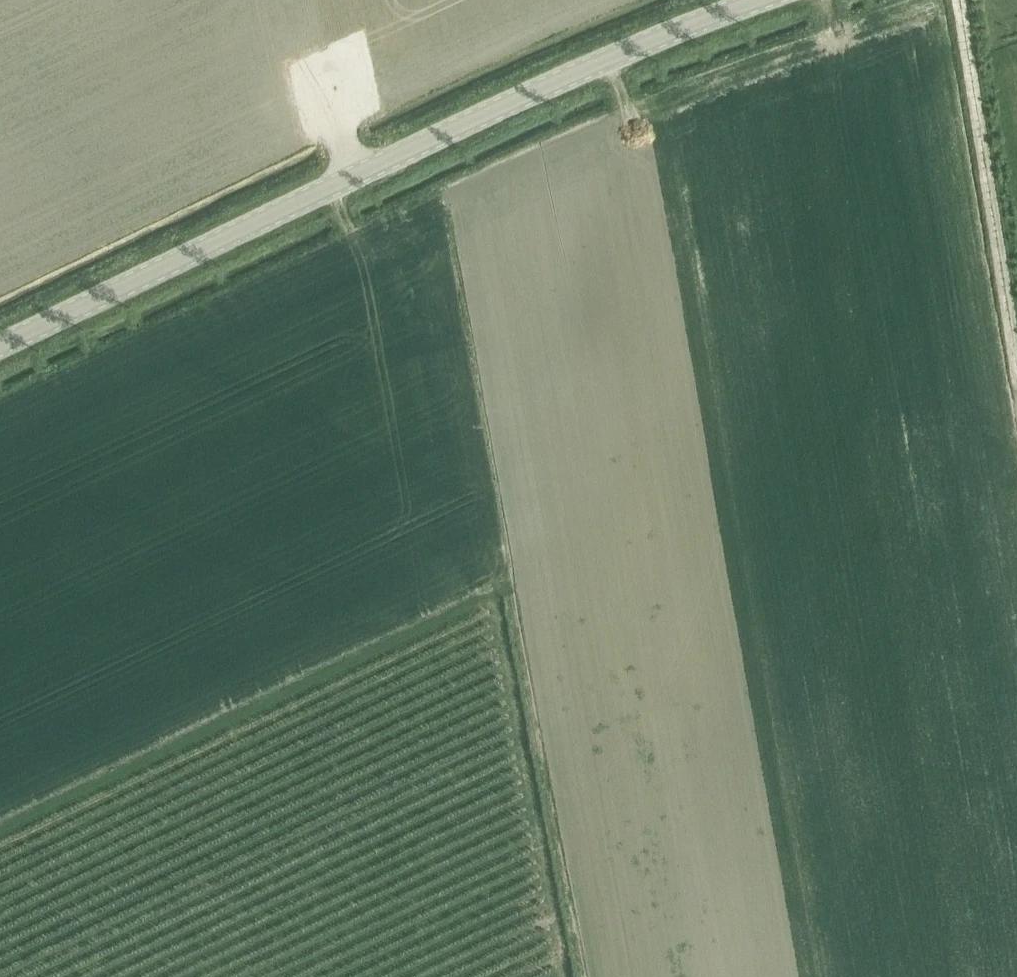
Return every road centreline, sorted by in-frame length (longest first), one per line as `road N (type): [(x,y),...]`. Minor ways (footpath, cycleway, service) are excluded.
road 1 (tertiary): [(0,345),(577,70),(760,0)]

